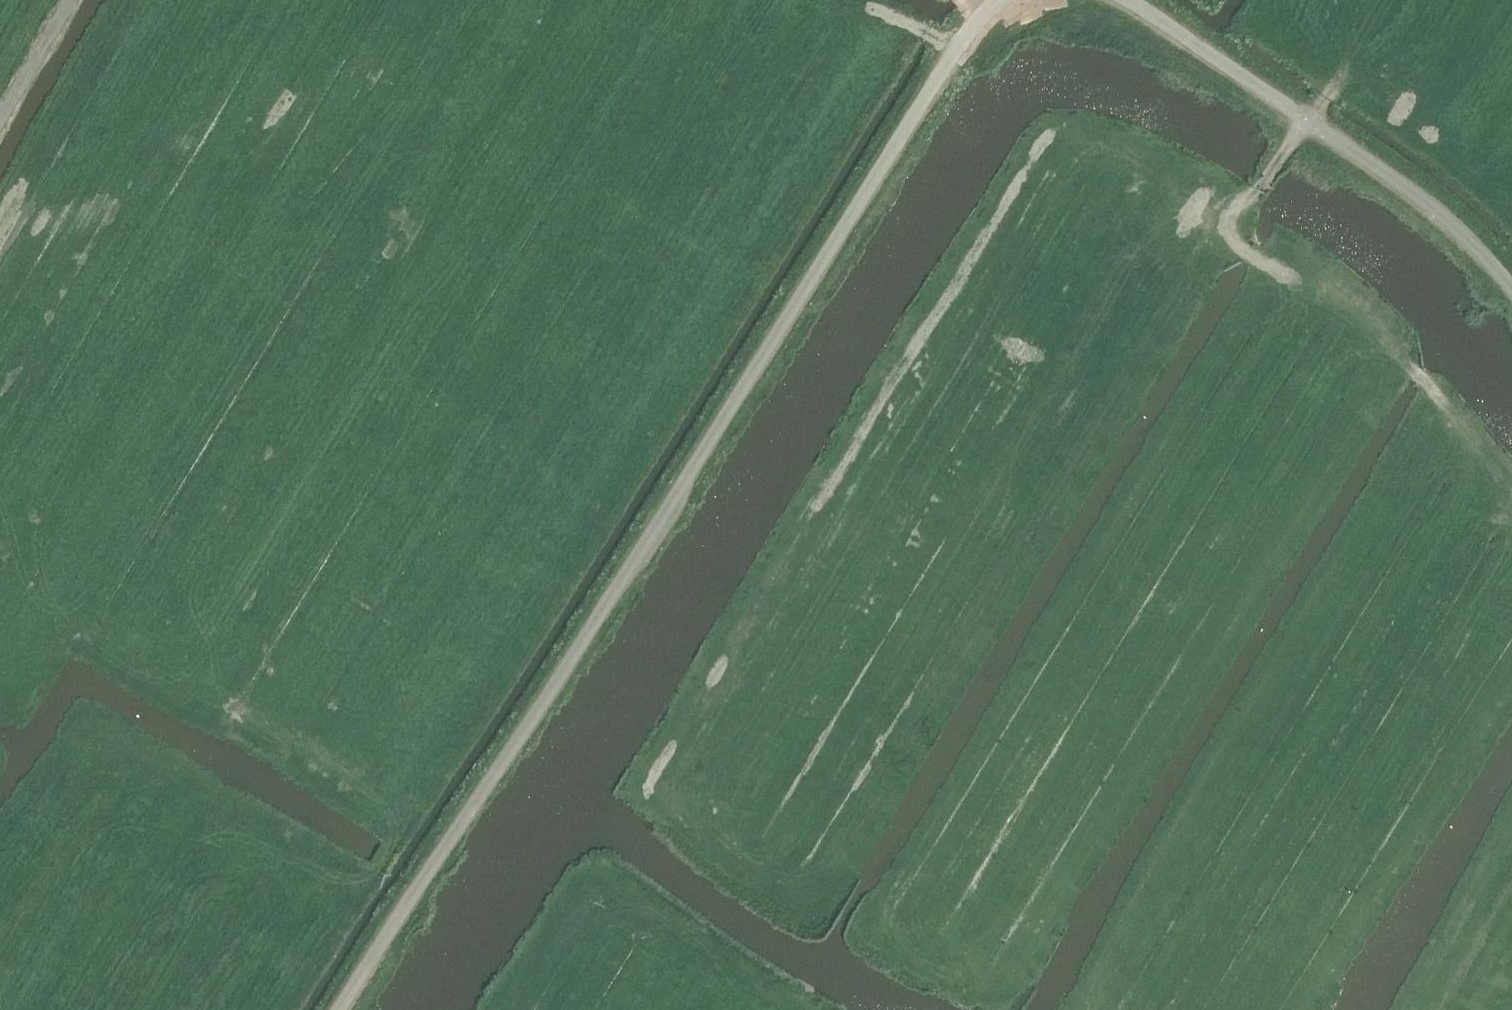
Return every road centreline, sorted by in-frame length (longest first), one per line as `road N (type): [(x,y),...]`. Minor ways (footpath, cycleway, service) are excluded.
road 1 (unclassified): [(341,1009),(975,24),(1001,0)]
road 2 (unclassified): [(1133,0),(1466,231),(1511,287)]
road 3 (track): [(1374,0),(1335,82),(1245,202)]
road 4 (track): [(0,124),(74,0)]

